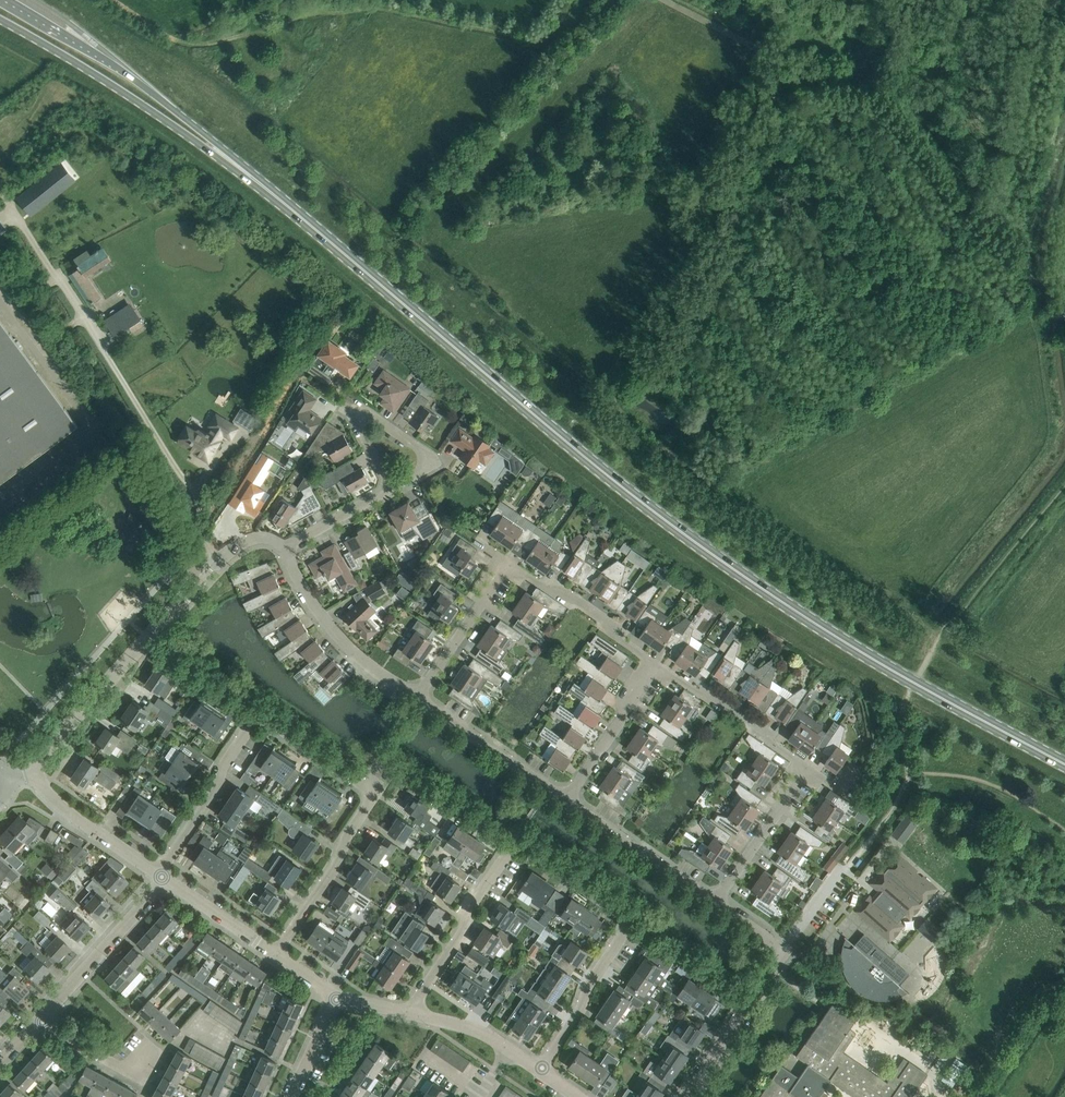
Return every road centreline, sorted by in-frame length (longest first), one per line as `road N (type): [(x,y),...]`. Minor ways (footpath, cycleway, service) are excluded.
road 1 (secondary): [(1064,763),(914,682),(727,564),(602,471),(255,180)]
road 2 (residential): [(541,1068),(625,920),(616,903),(528,845),(508,840),(409,1010)]
road 3 (track): [(575,0),(538,42),(382,8),(288,13),(189,44),(116,0)]
road 4 (residential): [(284,547),(254,539),(216,561),(44,751),(39,775)]
road 5 (track): [(914,775),(905,708),(914,682),(1064,486)]
road 6 (residential): [(719,903),(798,762),(789,745),(664,660)]
road 7 (residential): [(159,875),(247,724),(281,728),(374,789)]
road 8 (secondary): [(255,180),(112,59),(4,0)]
road 9 (secondary): [(0,19),(255,180)]
road 10 (residential): [(784,950),(914,775)]
road 11 (residential): [(422,692),(328,624),(284,547)]
road 12 (residential): [(274,954),(374,789)]
road 13 (residential): [(37,1020),(166,881)]
road 14 (residential): [(719,903),(568,796)]
road 15 (residential): [(664,660),(509,562)]
road 16 (residential): [(568,796),(422,692)]
road 17 (residential): [(682,1096),(784,950)]
road 18 (residential): [(568,796),(664,660)]
road 19 (residential): [(159,875),(63,809),(39,775)]
road 20 (residential): [(422,692),(509,562)]
road 21 (residential): [(390,492),(425,469),(427,453),(378,417),(362,425),(362,439)]
road 22 (residential): [(150,1050),(136,1068),(121,1067),(37,1020)]
road 23 (residential): [(274,954),(166,881)]

